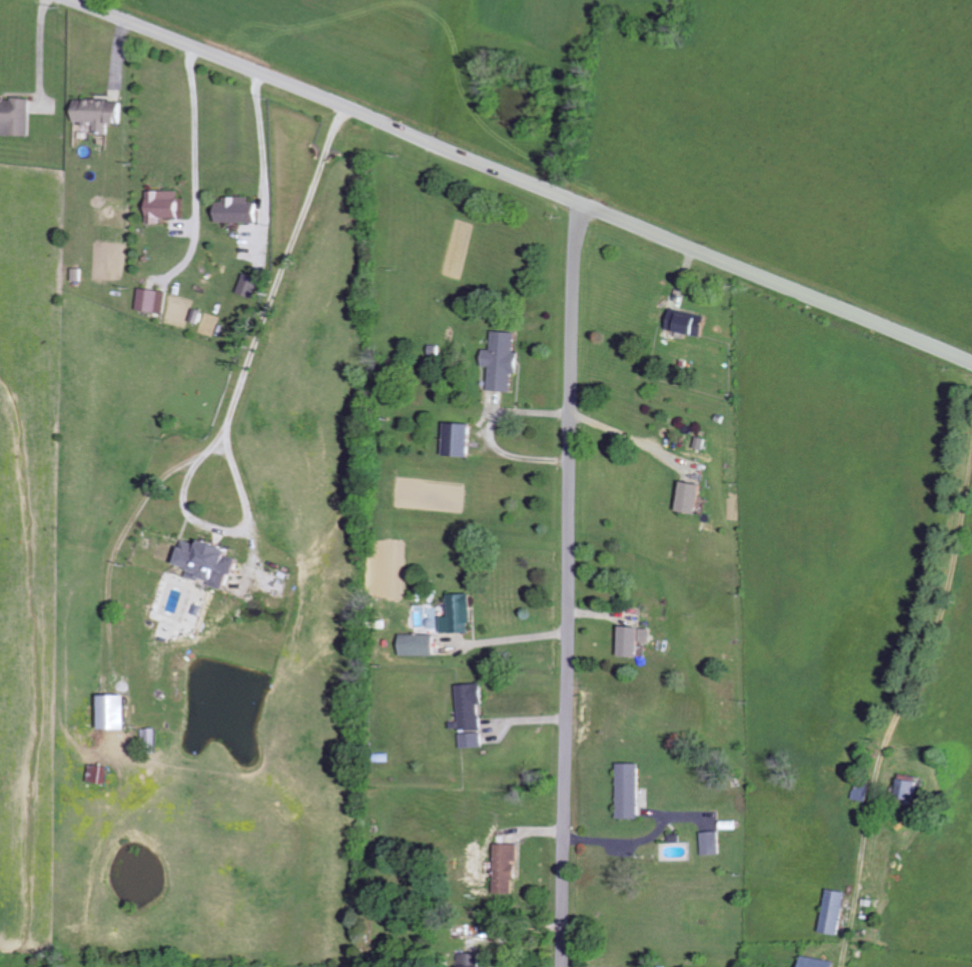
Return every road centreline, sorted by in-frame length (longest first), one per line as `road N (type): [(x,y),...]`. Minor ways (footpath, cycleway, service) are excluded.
road 1 (residential): [(971,364),(71,0)]
road 2 (residential): [(565,966),(573,362),(584,206)]

